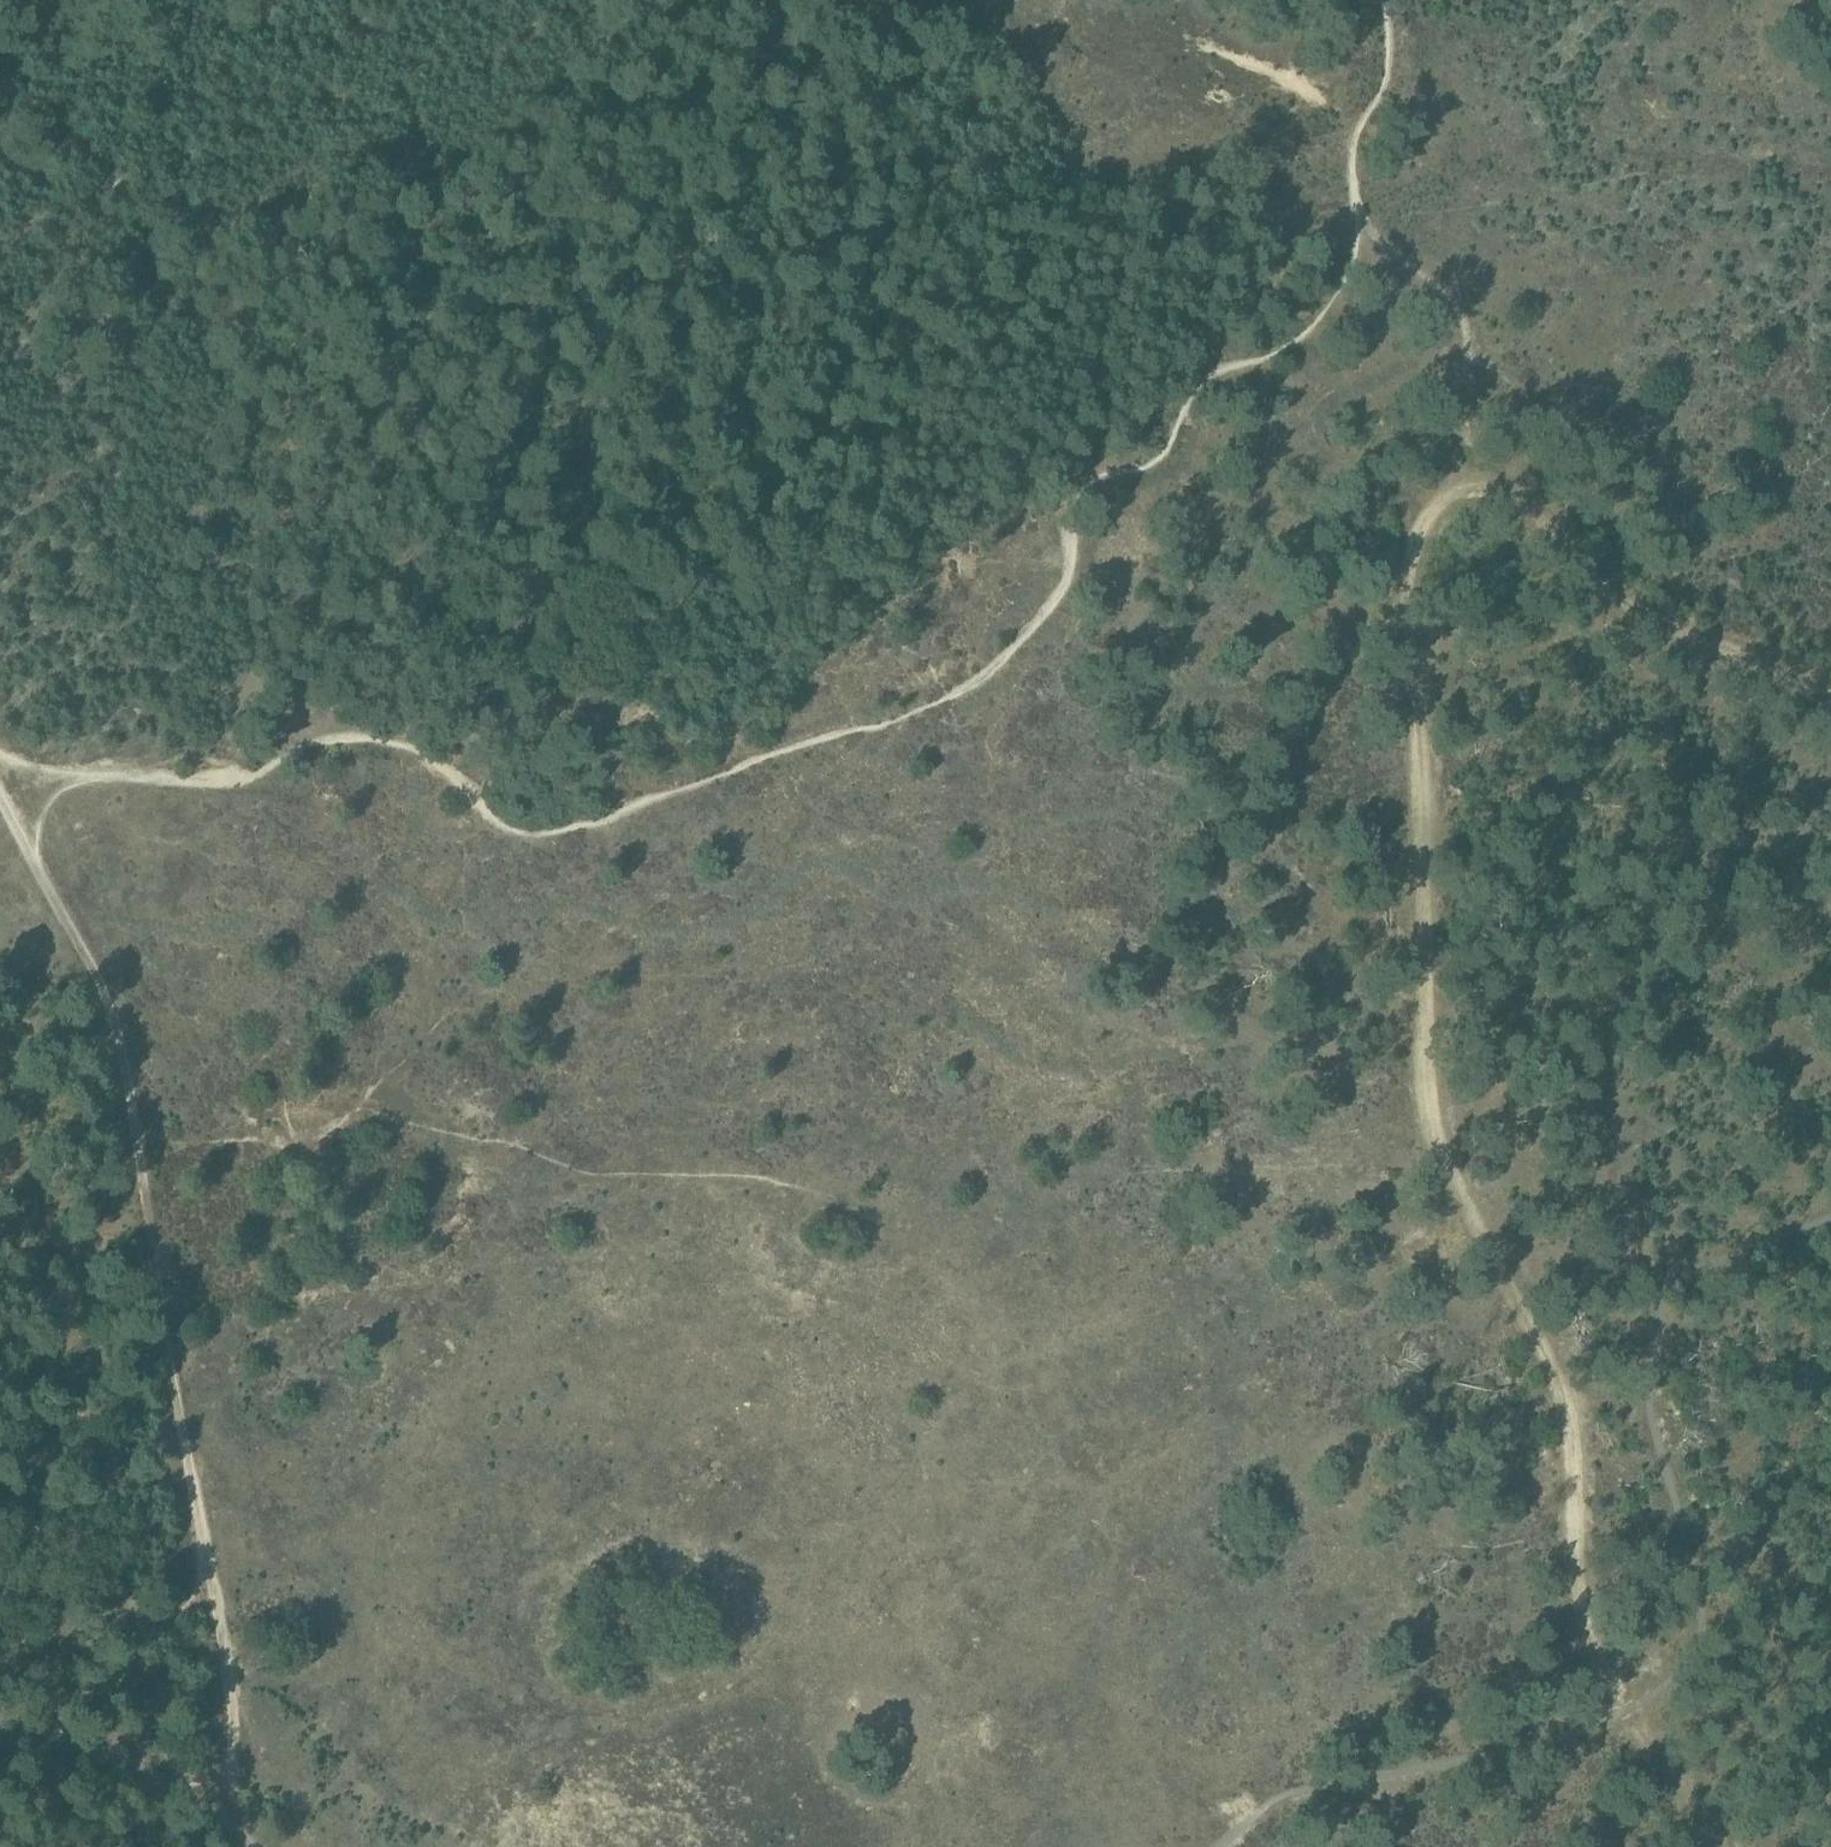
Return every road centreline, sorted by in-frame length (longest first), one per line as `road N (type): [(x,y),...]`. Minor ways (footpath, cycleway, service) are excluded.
road 1 (track): [(1830,695),(1607,597),(1506,499),(1475,488),(1445,494),(1425,516),(1409,553),(1440,1144),(1548,1354),(1570,1423),(1585,1628),(1630,1708)]
road 2 (track): [(0,782),(130,1070),(253,1846)]
road 3 (track): [(243,1846),(123,1767),(0,1735)]

